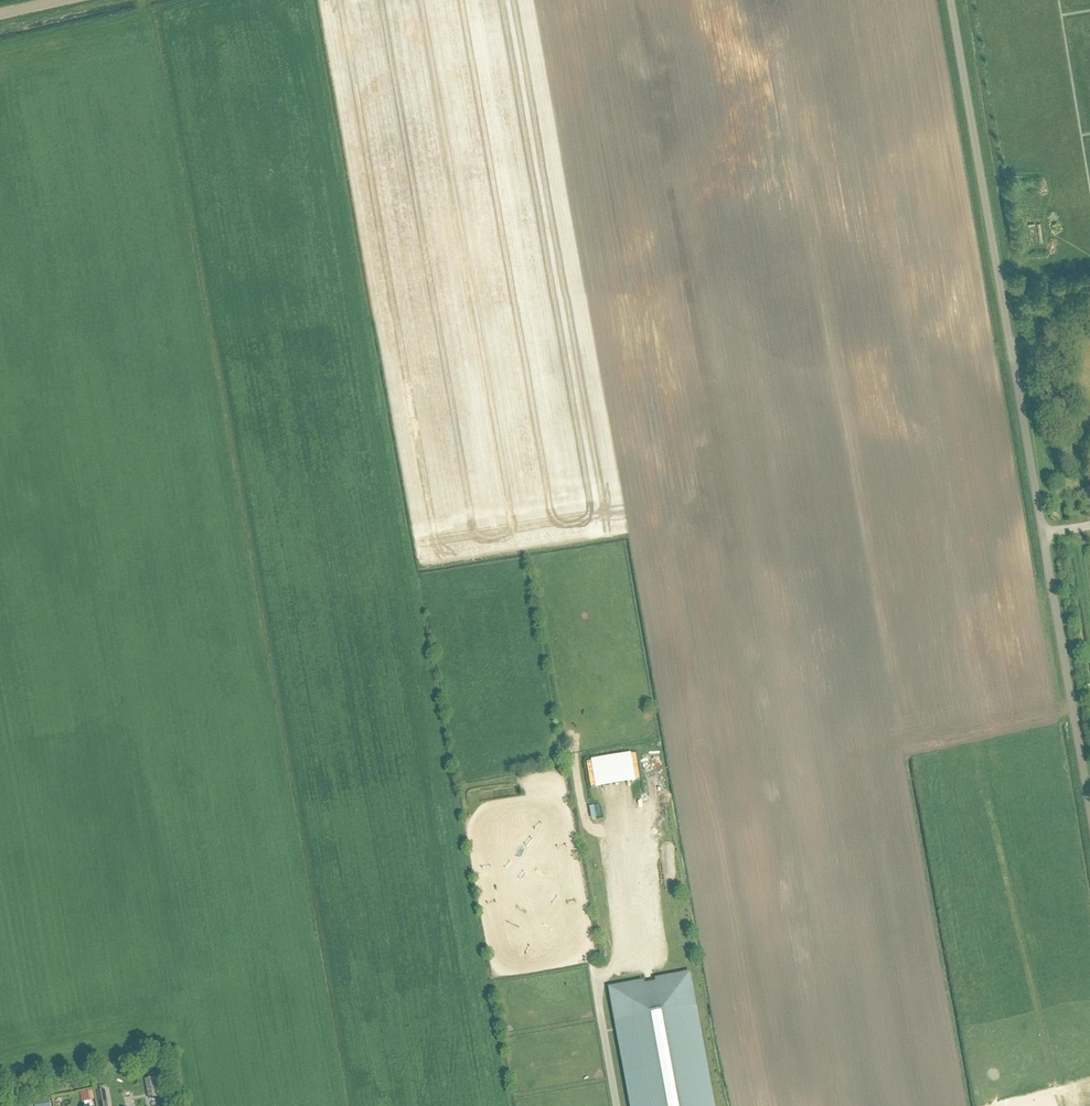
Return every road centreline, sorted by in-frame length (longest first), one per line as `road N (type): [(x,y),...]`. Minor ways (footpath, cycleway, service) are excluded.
road 1 (unclassified): [(1089,811),(951,0)]

